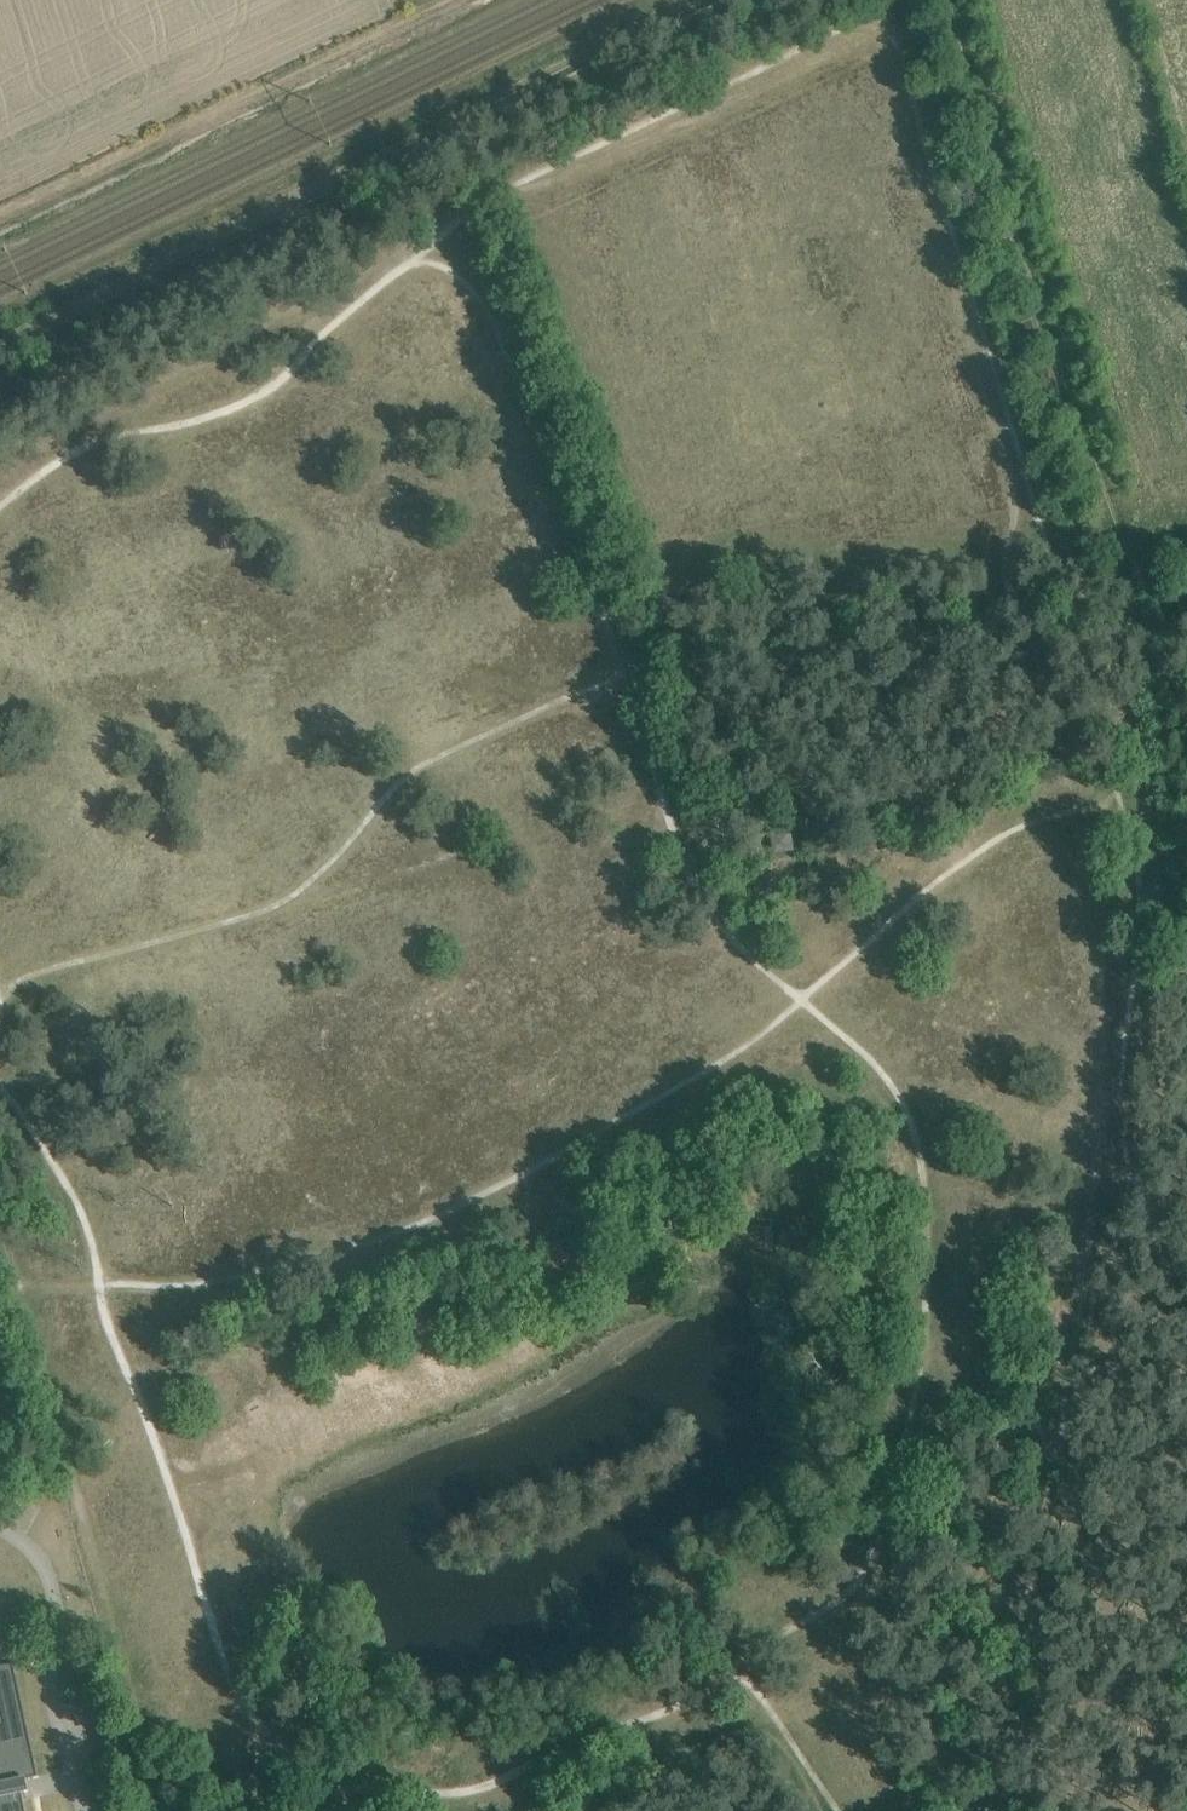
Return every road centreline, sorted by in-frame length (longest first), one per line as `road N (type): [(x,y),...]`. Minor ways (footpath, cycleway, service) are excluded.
road 1 (track): [(462,0),(0,223)]
road 2 (unclassified): [(83,1810),(50,1693),(61,1621),(45,1561),(0,1527)]

